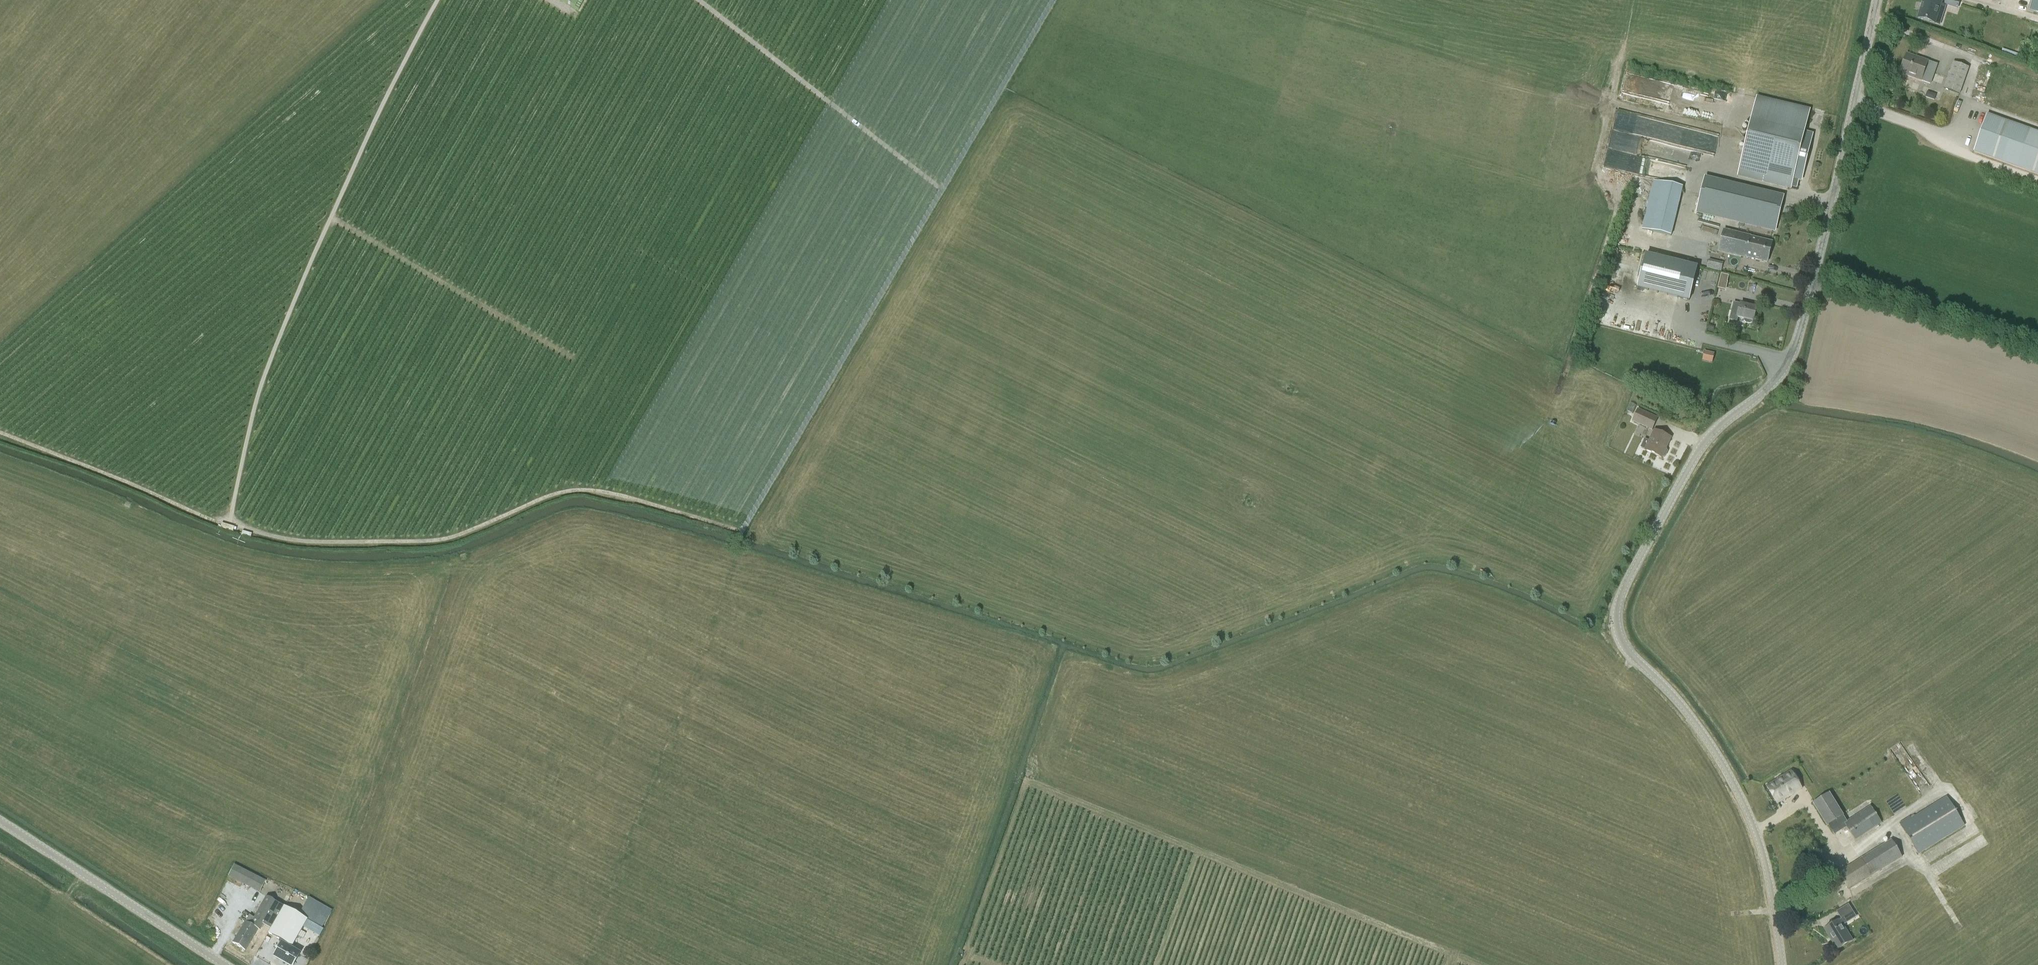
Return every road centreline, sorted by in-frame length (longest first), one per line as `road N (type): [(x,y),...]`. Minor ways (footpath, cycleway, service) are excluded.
road 1 (tertiary): [(1783,964),(1764,858),(1740,798),(1677,699),(1623,642),(1618,607),(1696,455),(1791,364),(1876,0)]
road 2 (tertiary): [(223,964),(0,822)]

